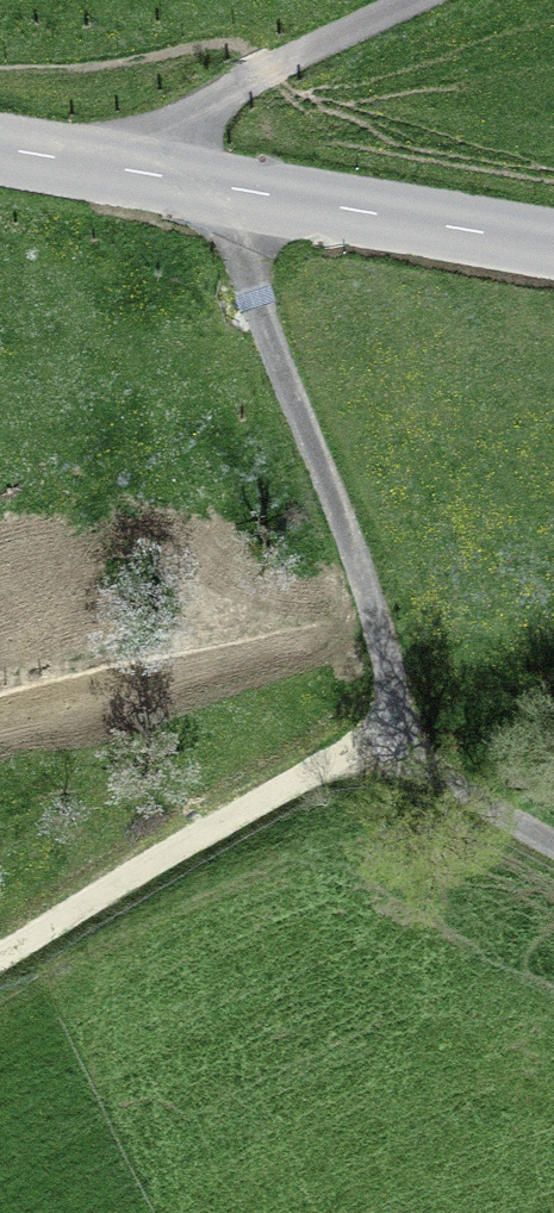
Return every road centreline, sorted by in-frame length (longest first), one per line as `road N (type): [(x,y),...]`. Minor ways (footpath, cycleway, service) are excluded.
road 1 (track): [(232,188),(256,302),(366,581),(398,722),(429,769),(553,840)]
road 2 (tertiary): [(0,147),(553,244)]
road 3 (track): [(0,958),(398,722)]
road 4 (track): [(152,173),(223,95),(412,0)]

